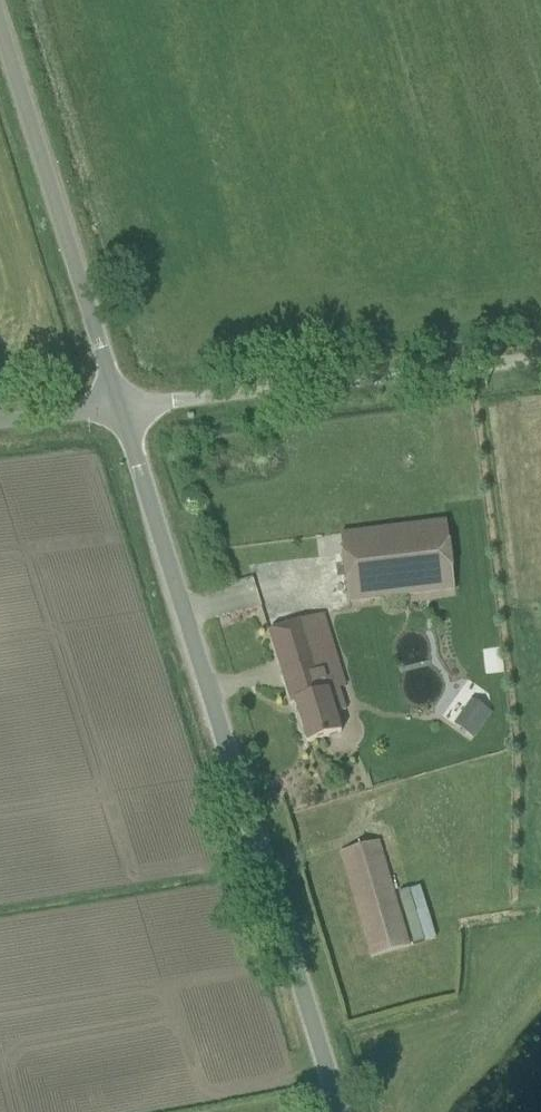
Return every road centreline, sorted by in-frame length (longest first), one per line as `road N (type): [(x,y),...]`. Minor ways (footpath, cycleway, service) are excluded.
road 1 (unclassified): [(333,1111),(117,402)]
road 2 (track): [(117,402),(540,357)]
road 3 (unclassified): [(117,402),(0,24)]

